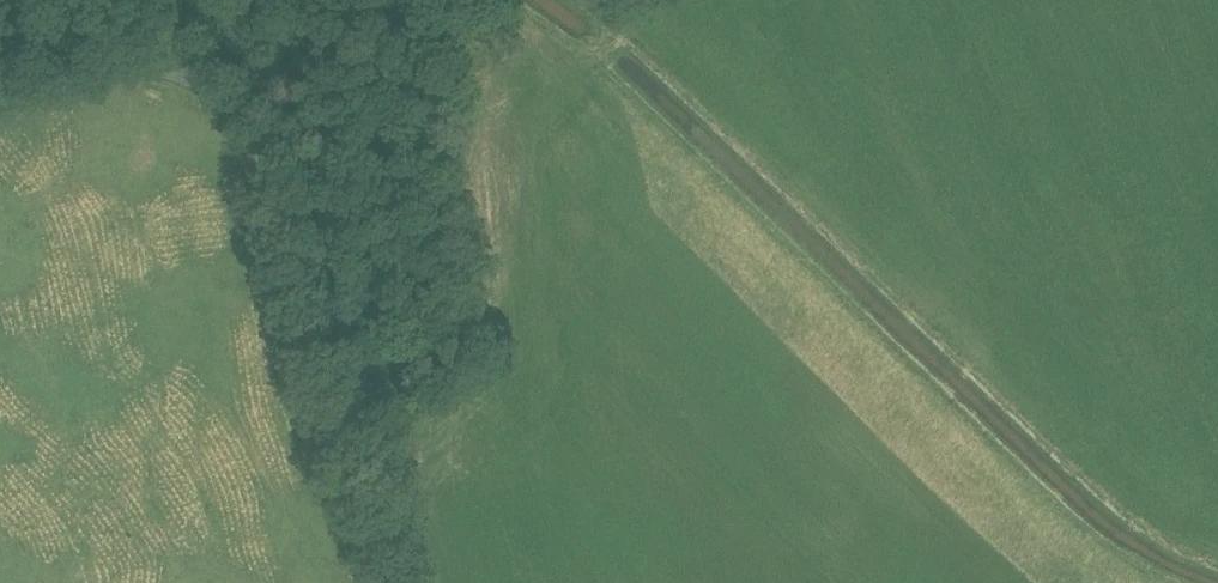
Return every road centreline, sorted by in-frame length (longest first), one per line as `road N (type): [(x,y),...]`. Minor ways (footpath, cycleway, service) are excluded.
road 1 (track): [(0,89),(146,67),(195,80),(232,108),(395,582)]

